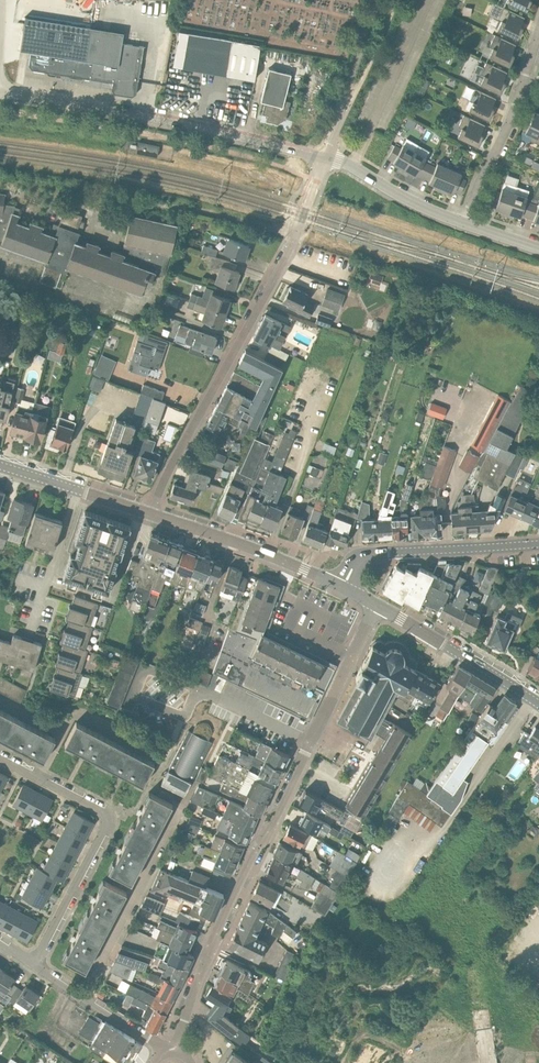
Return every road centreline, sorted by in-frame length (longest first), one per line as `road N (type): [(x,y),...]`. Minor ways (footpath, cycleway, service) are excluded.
road 1 (residential): [(184,1047),(192,990),(376,606)]
road 2 (unclassified): [(154,514),(325,160)]
road 3 (residential): [(325,160),(0,93)]
road 4 (residential): [(36,965),(107,823),(101,812),(0,759)]
road 5 (tertiary): [(342,588),(367,555),(538,544)]
road 6 (secondary): [(342,588),(154,514)]
road 7 (secondary): [(538,705),(376,606)]
road 8 (residential): [(325,160),(396,0)]
road 9 (secondary): [(0,465),(154,514)]
road 10 (residential): [(465,225),(325,160)]
road 11 (residential): [(161,1052),(36,965)]
road 12 (residential): [(465,225),(526,89)]

